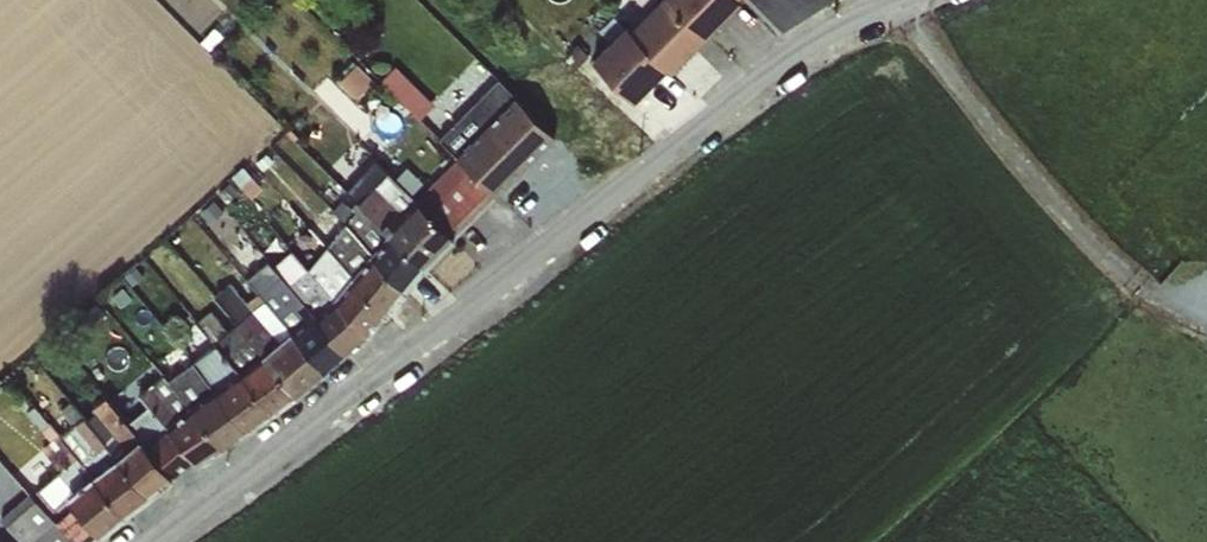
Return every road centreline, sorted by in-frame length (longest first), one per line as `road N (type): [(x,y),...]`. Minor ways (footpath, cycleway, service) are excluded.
road 1 (unclassified): [(169,541),(805,46),(899,3)]
road 2 (residential): [(899,3),(1096,250),(1181,312)]

